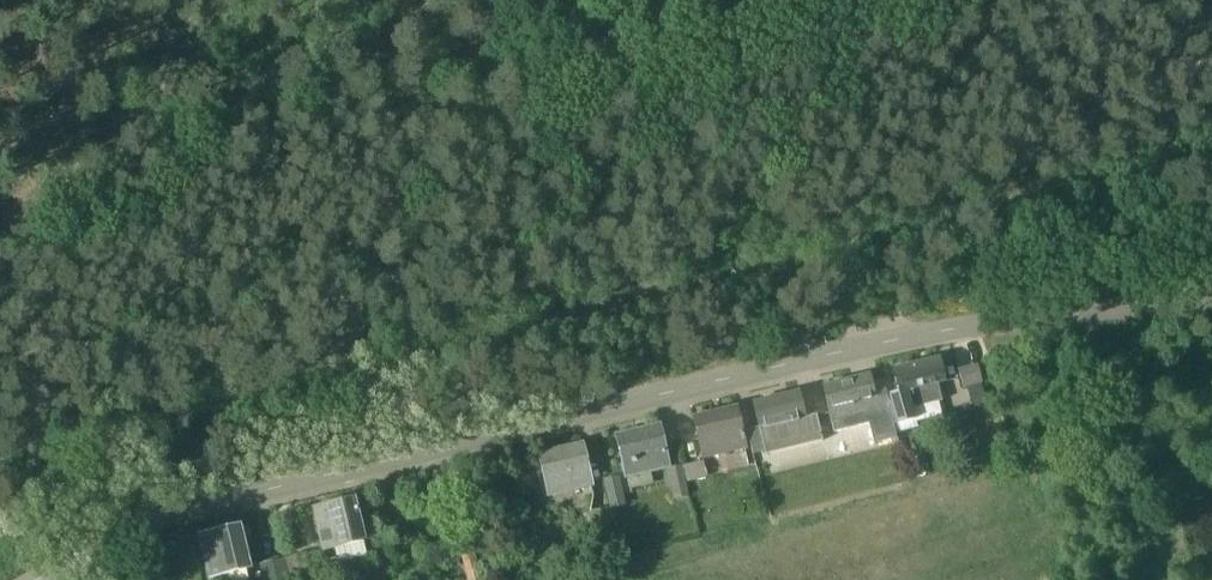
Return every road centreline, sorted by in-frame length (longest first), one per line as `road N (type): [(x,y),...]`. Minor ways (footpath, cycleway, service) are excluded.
road 1 (unclassified): [(38,579),(168,515),(693,387),(940,332),(1211,296)]

